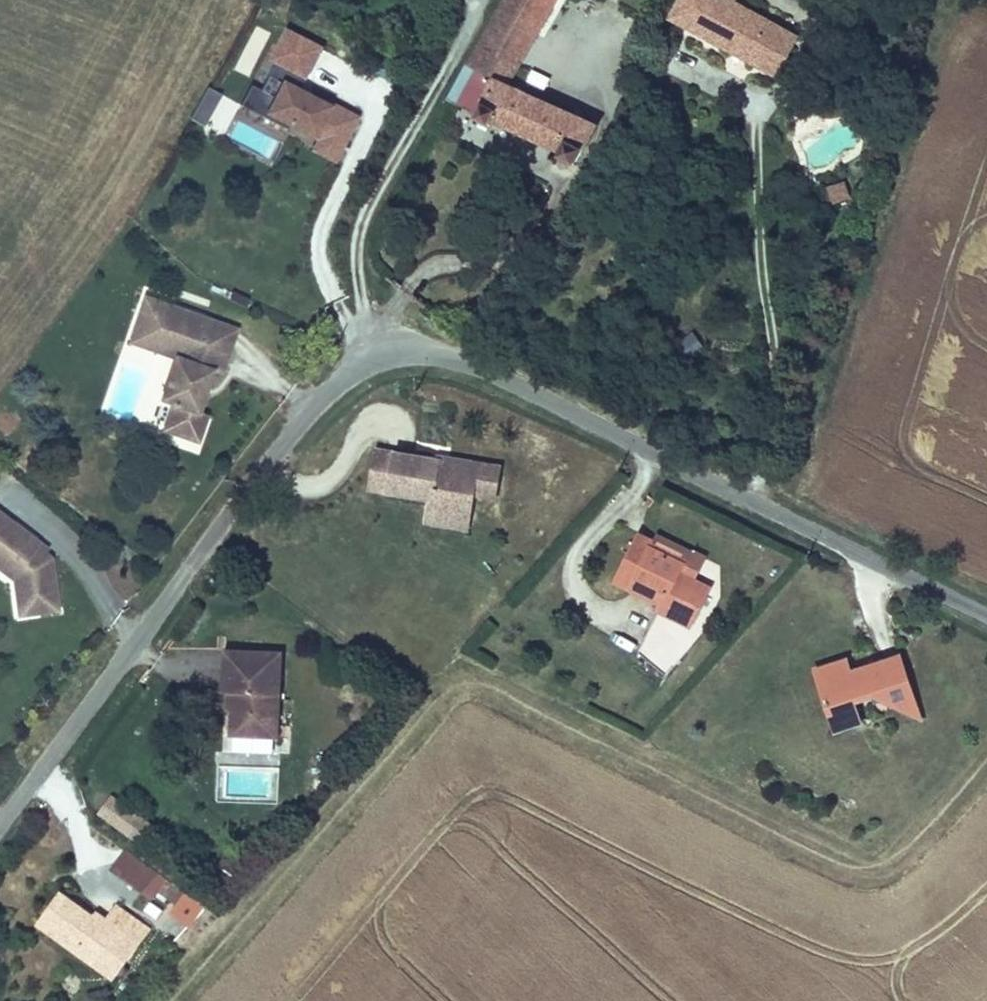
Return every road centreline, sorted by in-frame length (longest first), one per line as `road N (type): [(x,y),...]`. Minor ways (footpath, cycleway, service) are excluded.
road 1 (unclassified): [(0,813),(356,364),(415,347),(986,623)]

